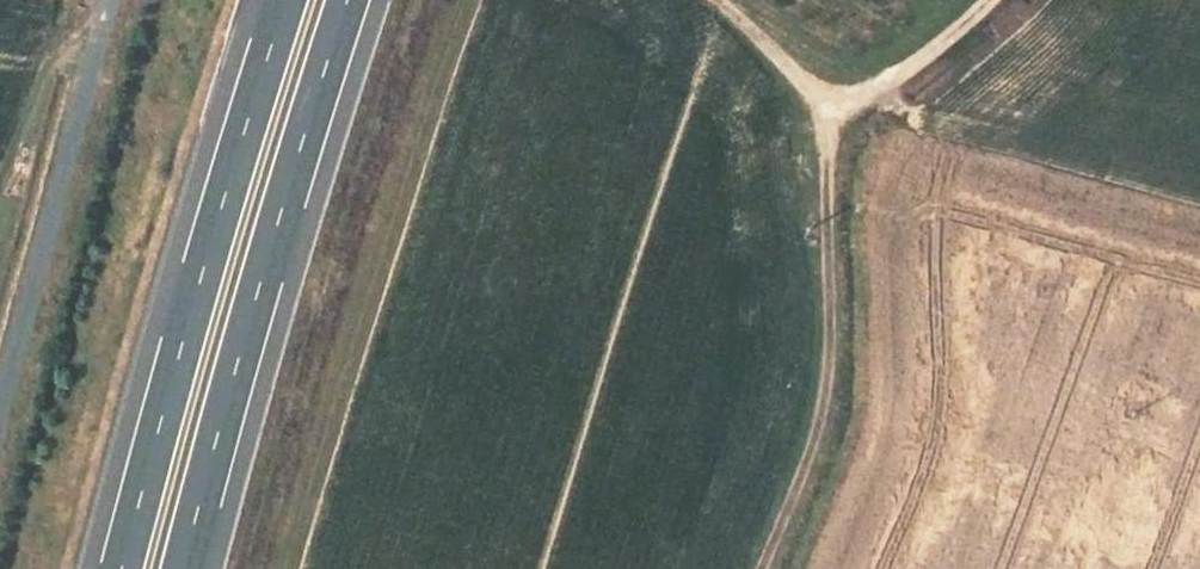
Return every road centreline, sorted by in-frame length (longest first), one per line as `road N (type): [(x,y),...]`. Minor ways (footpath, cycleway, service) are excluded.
road 1 (track): [(987,0),(838,112),(829,164),(831,364),(822,437),(765,568)]
road 2 (motorway): [(183,568),(348,0)]
road 3 (motorway): [(282,0),(118,568)]
road 4 (track): [(110,0),(0,412)]
road 5 (track): [(716,0),(838,112)]

